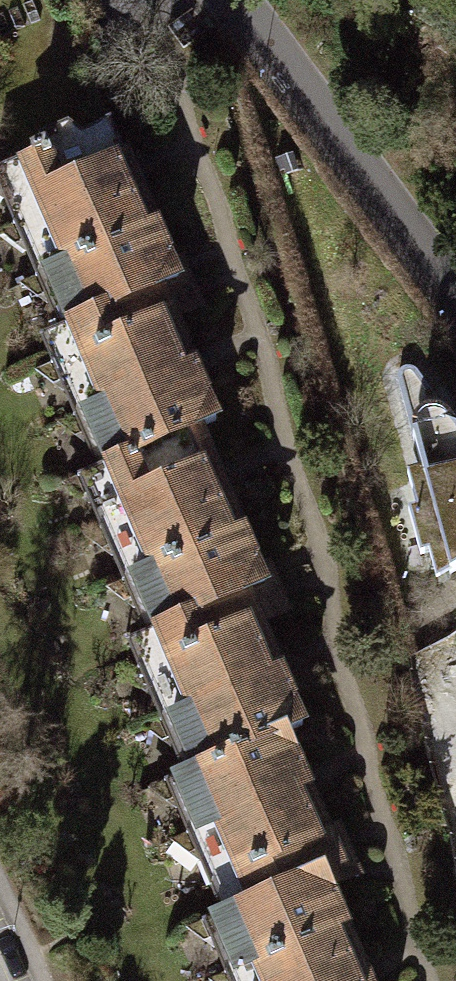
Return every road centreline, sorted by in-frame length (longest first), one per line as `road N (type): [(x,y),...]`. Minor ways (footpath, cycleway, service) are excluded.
road 1 (residential): [(238,0),(455,293)]

